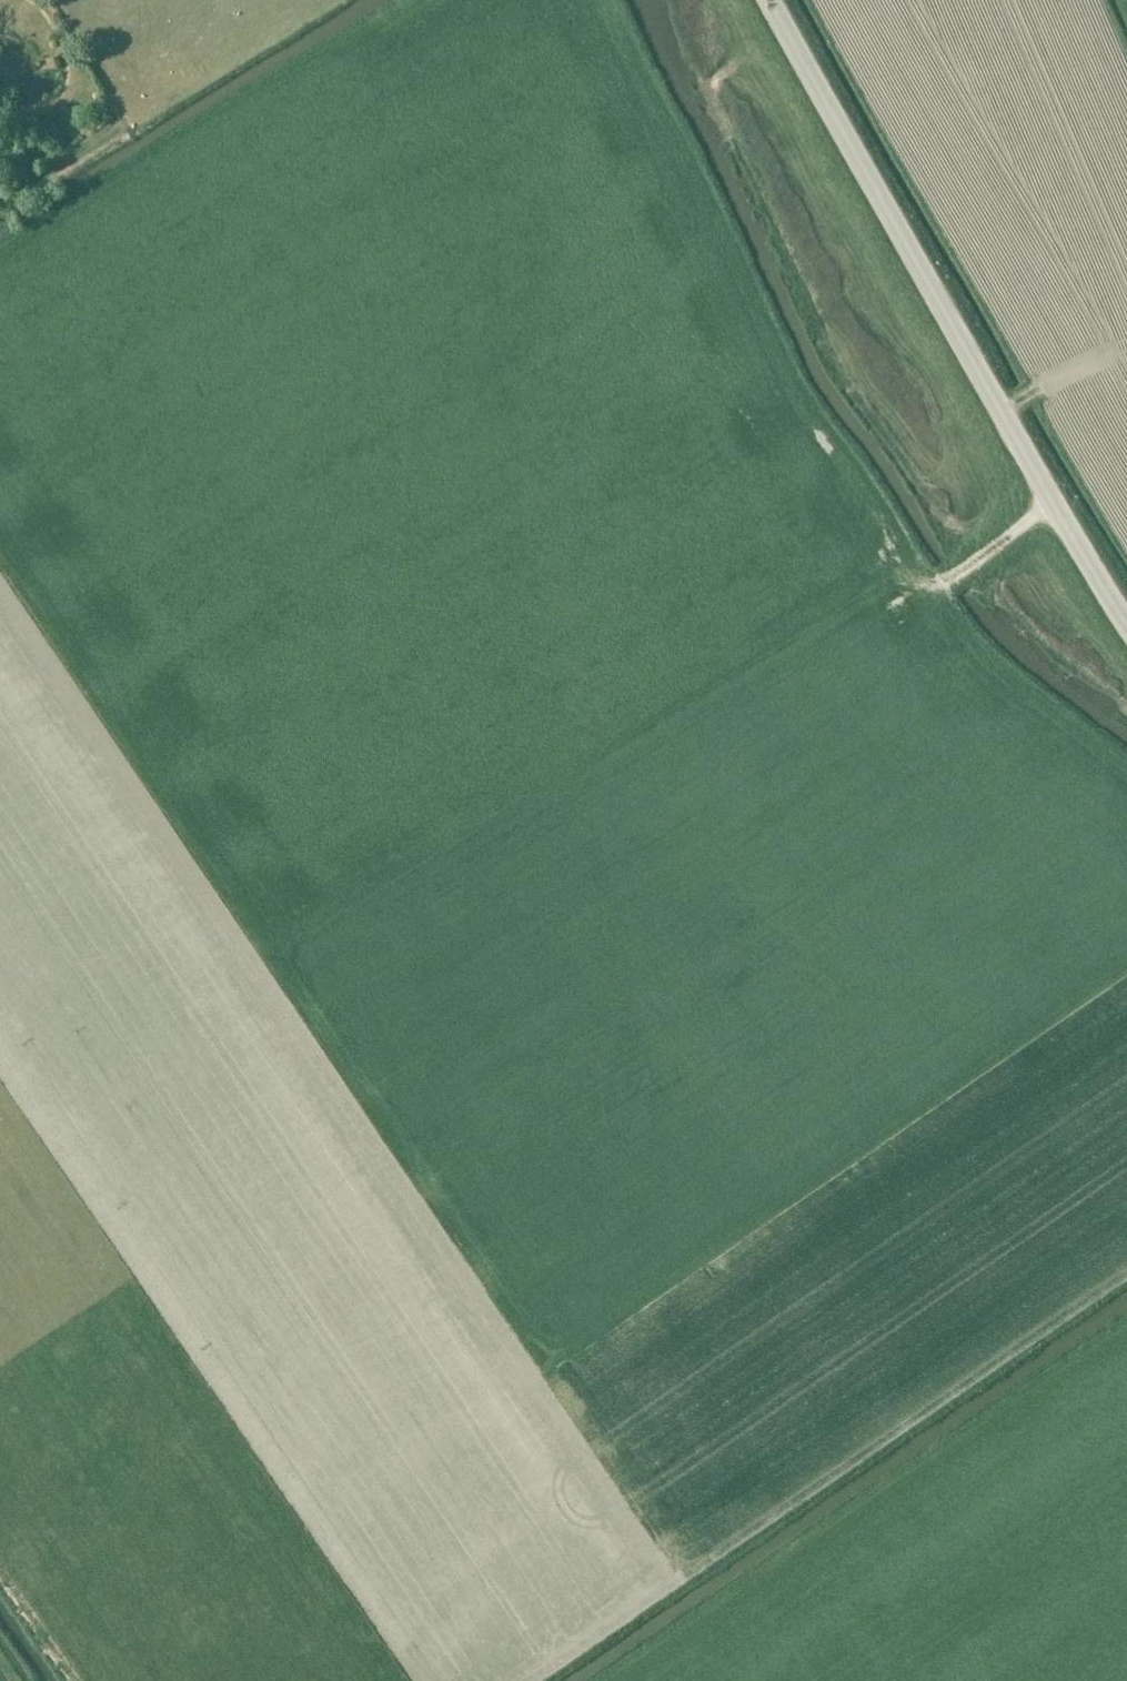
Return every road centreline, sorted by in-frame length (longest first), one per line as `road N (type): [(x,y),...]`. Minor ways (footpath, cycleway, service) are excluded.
road 1 (tertiary): [(1126,626),(767,0)]

